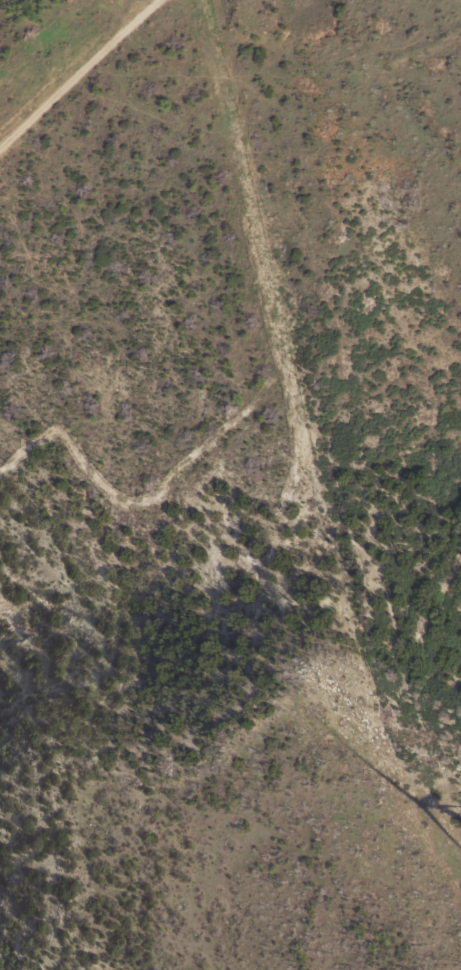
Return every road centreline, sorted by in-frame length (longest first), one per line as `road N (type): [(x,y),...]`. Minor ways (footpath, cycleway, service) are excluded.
road 1 (residential): [(0,188),(98,112),(148,0)]

